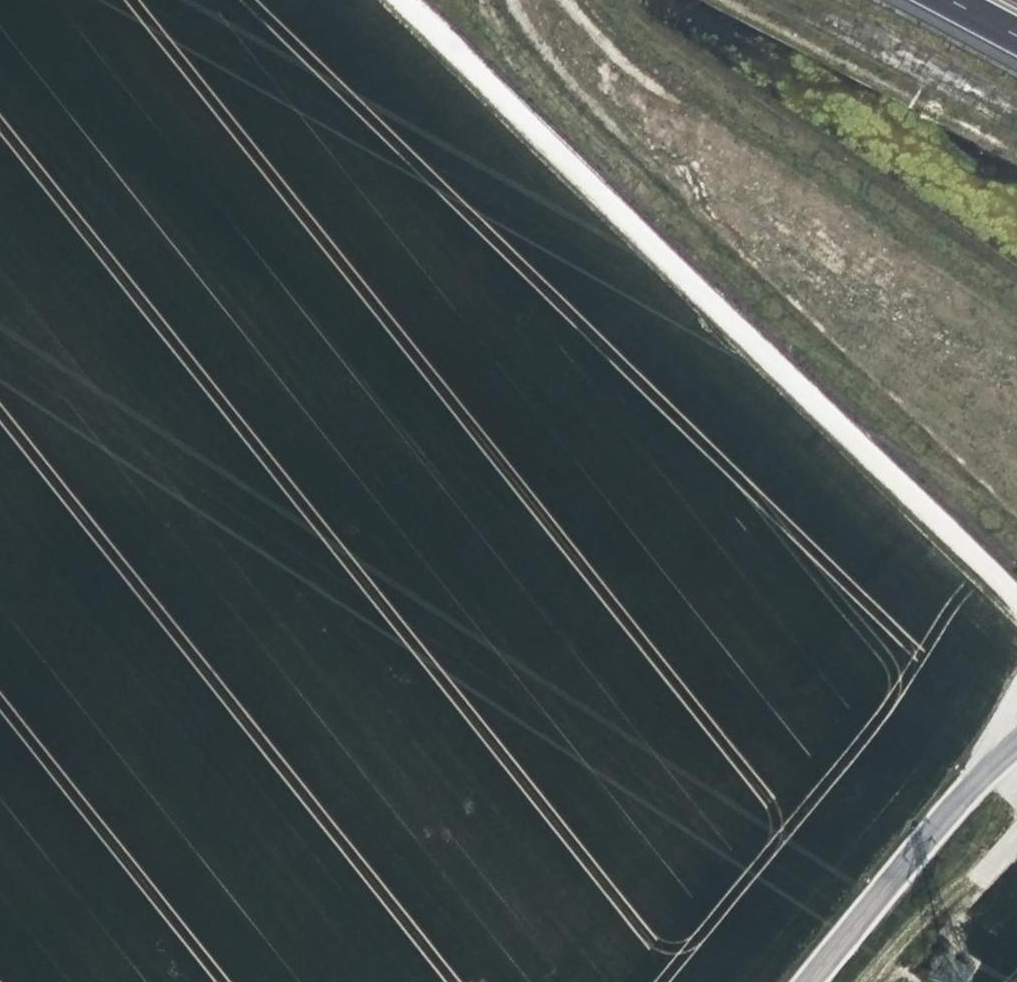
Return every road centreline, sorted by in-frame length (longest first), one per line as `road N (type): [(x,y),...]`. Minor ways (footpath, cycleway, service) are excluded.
road 1 (track): [(1016,598),(404,0)]
road 2 (tertiary): [(810,981),(963,799),(1016,746)]
road 3 (track): [(885,981),(1016,832)]

